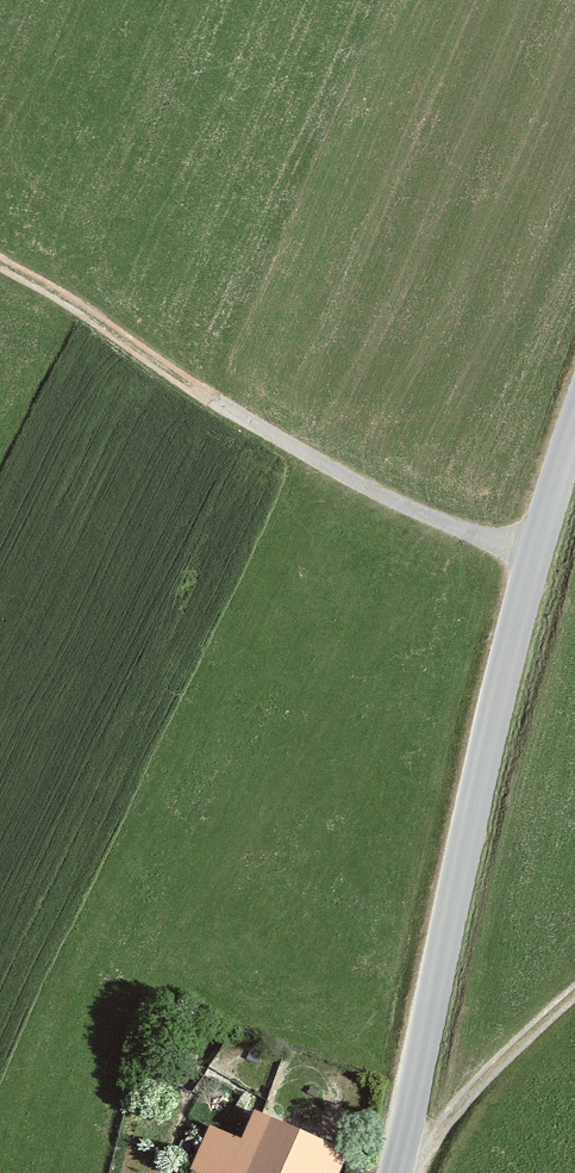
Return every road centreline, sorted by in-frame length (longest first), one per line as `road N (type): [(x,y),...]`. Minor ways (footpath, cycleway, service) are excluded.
road 1 (tertiary): [(393,1172),(534,555),(574,427)]
road 2 (track): [(534,555),(435,519),(243,415),(75,300),(0,259)]
road 3 (track): [(405,1172),(453,1111),(574,994)]

